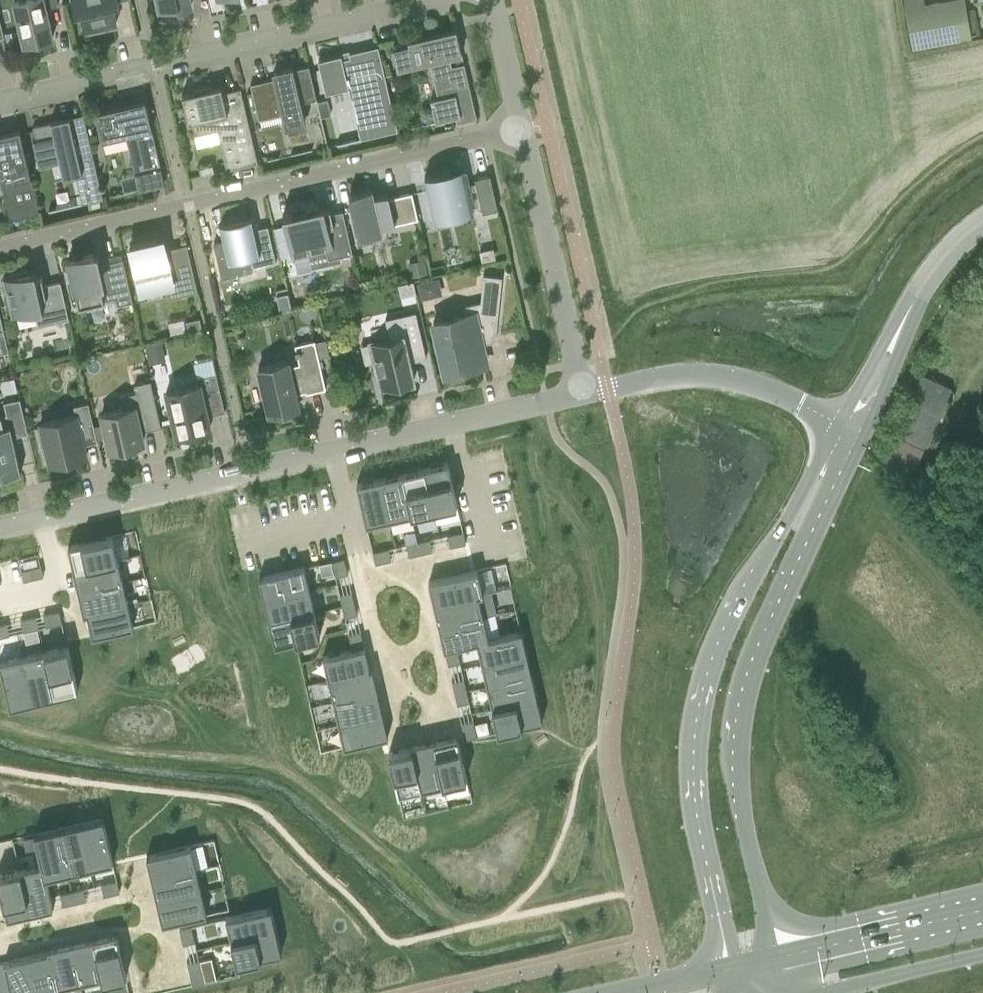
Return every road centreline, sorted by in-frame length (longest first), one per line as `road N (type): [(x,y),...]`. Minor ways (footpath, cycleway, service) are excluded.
road 1 (residential): [(0,533),(581,396)]
road 2 (tertiary): [(839,425),(729,616),(699,702),(692,782),(728,969)]
road 3 (tertiary): [(776,958),(736,777),(739,702),(752,659),(859,435)]
road 4 (residential): [(0,249),(522,134)]
road 5 (residential): [(0,104),(459,0)]
road 6 (tertiary): [(839,425),(796,400),(714,377),(581,396)]
road 7 (tertiary): [(576,370),(522,134)]
road 8 (secondary): [(982,911),(776,958)]
road 9 (secondary): [(811,992),(982,954)]
road 10 (tertiary): [(522,134),(493,0)]
road 11 (unclassified): [(859,435),(888,378),(904,319)]
road 12 (unclassified): [(904,319),(839,425)]
road 13 (unclassified): [(904,319),(938,266),(982,225)]

